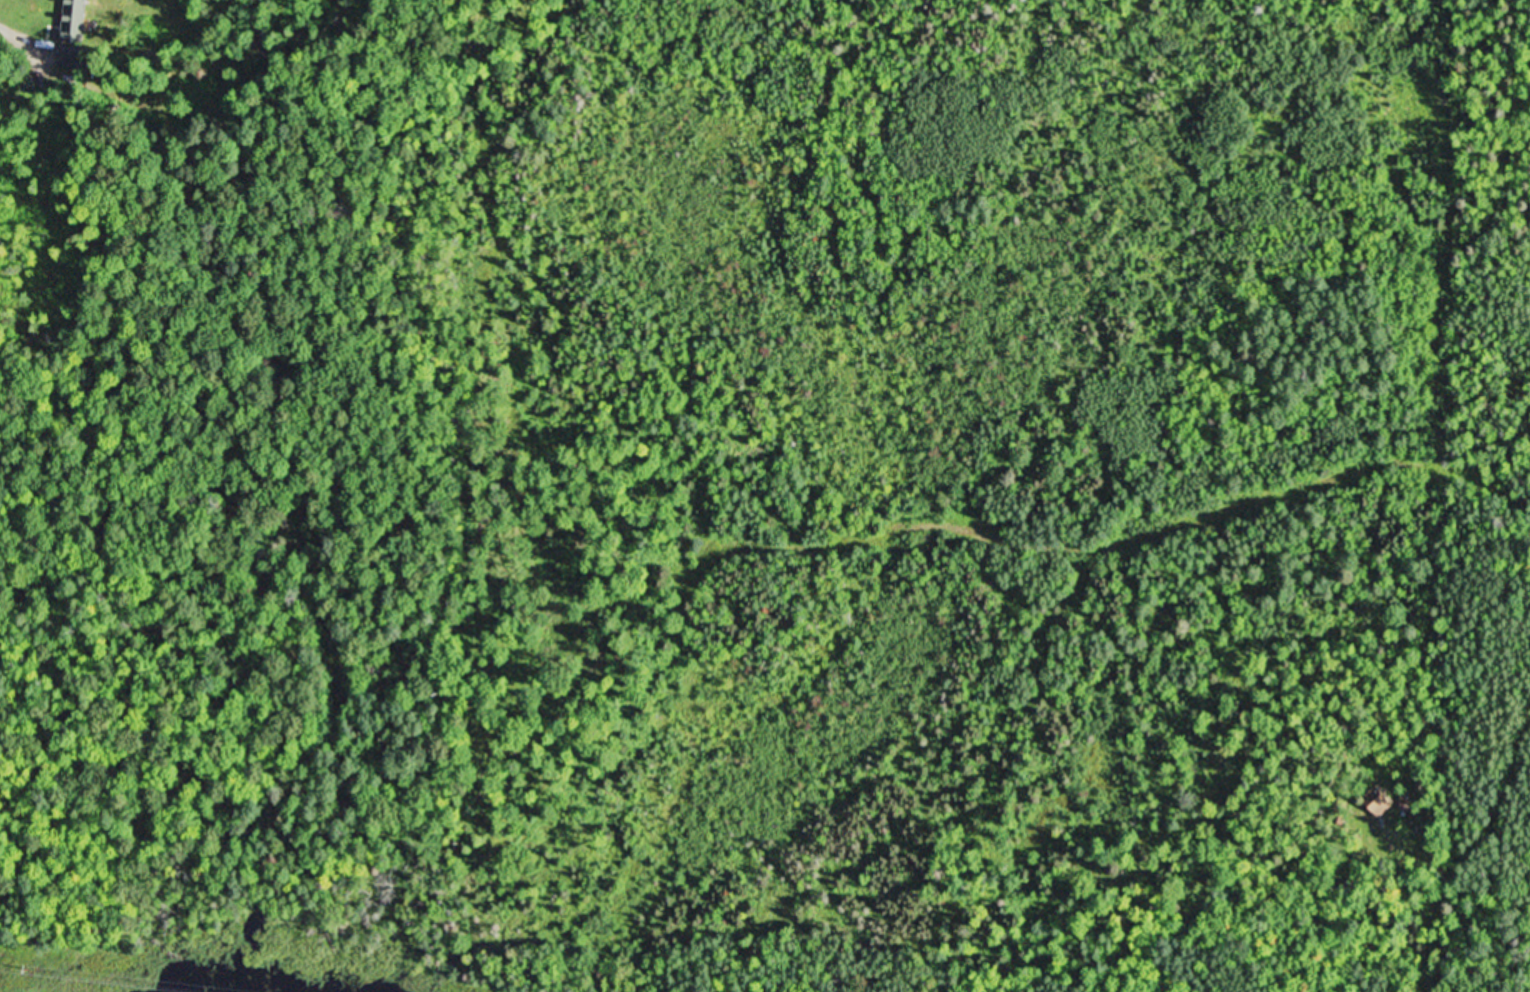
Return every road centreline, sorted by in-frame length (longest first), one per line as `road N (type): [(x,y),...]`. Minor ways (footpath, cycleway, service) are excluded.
road 1 (track): [(1445,991),(1529,732)]

